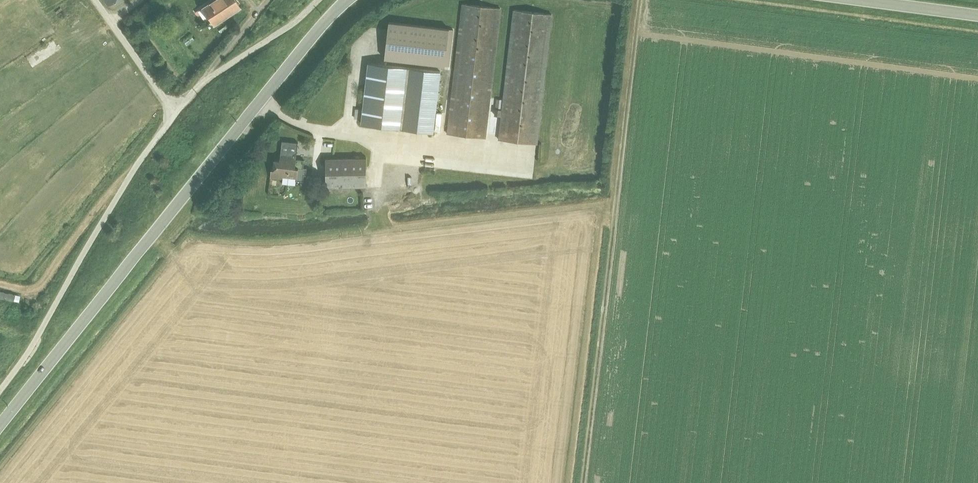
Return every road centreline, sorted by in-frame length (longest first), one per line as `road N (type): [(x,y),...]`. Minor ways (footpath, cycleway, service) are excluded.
road 1 (secondary): [(0,422),(343,0)]
road 2 (unclassified): [(0,388),(177,110)]
road 3 (unclassified): [(177,110),(96,0)]
road 4 (unclassified): [(317,0),(208,78)]

